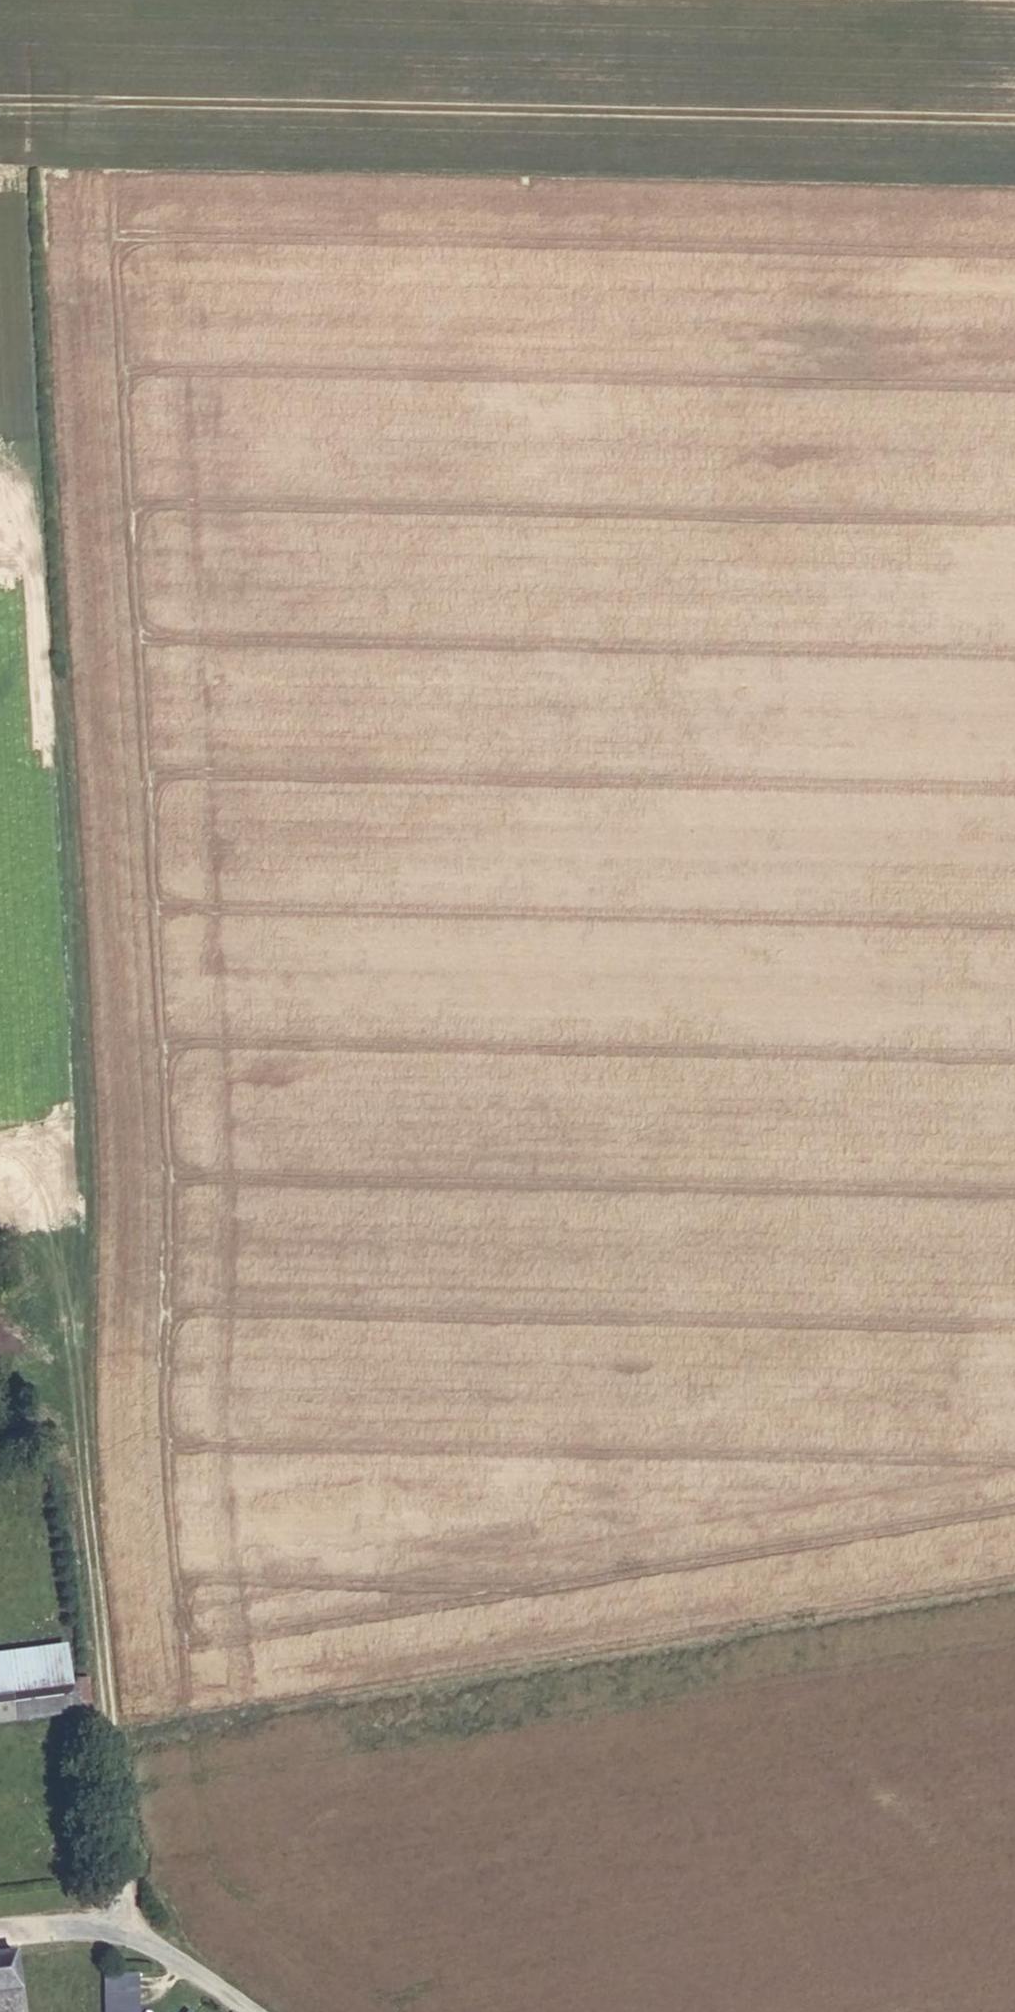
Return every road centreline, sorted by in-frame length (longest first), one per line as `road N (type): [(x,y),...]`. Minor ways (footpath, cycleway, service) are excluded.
road 1 (unclassified): [(253,2011),(110,1921),(0,1931)]

